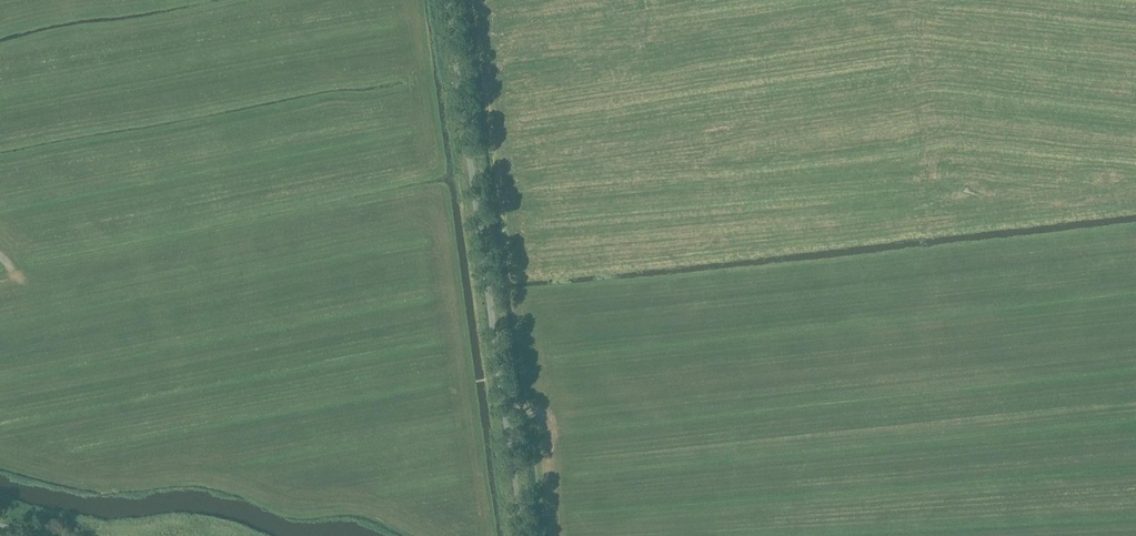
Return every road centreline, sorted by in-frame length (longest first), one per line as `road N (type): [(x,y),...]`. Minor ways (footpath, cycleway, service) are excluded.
road 1 (track): [(556,535),(544,415),(502,409)]

